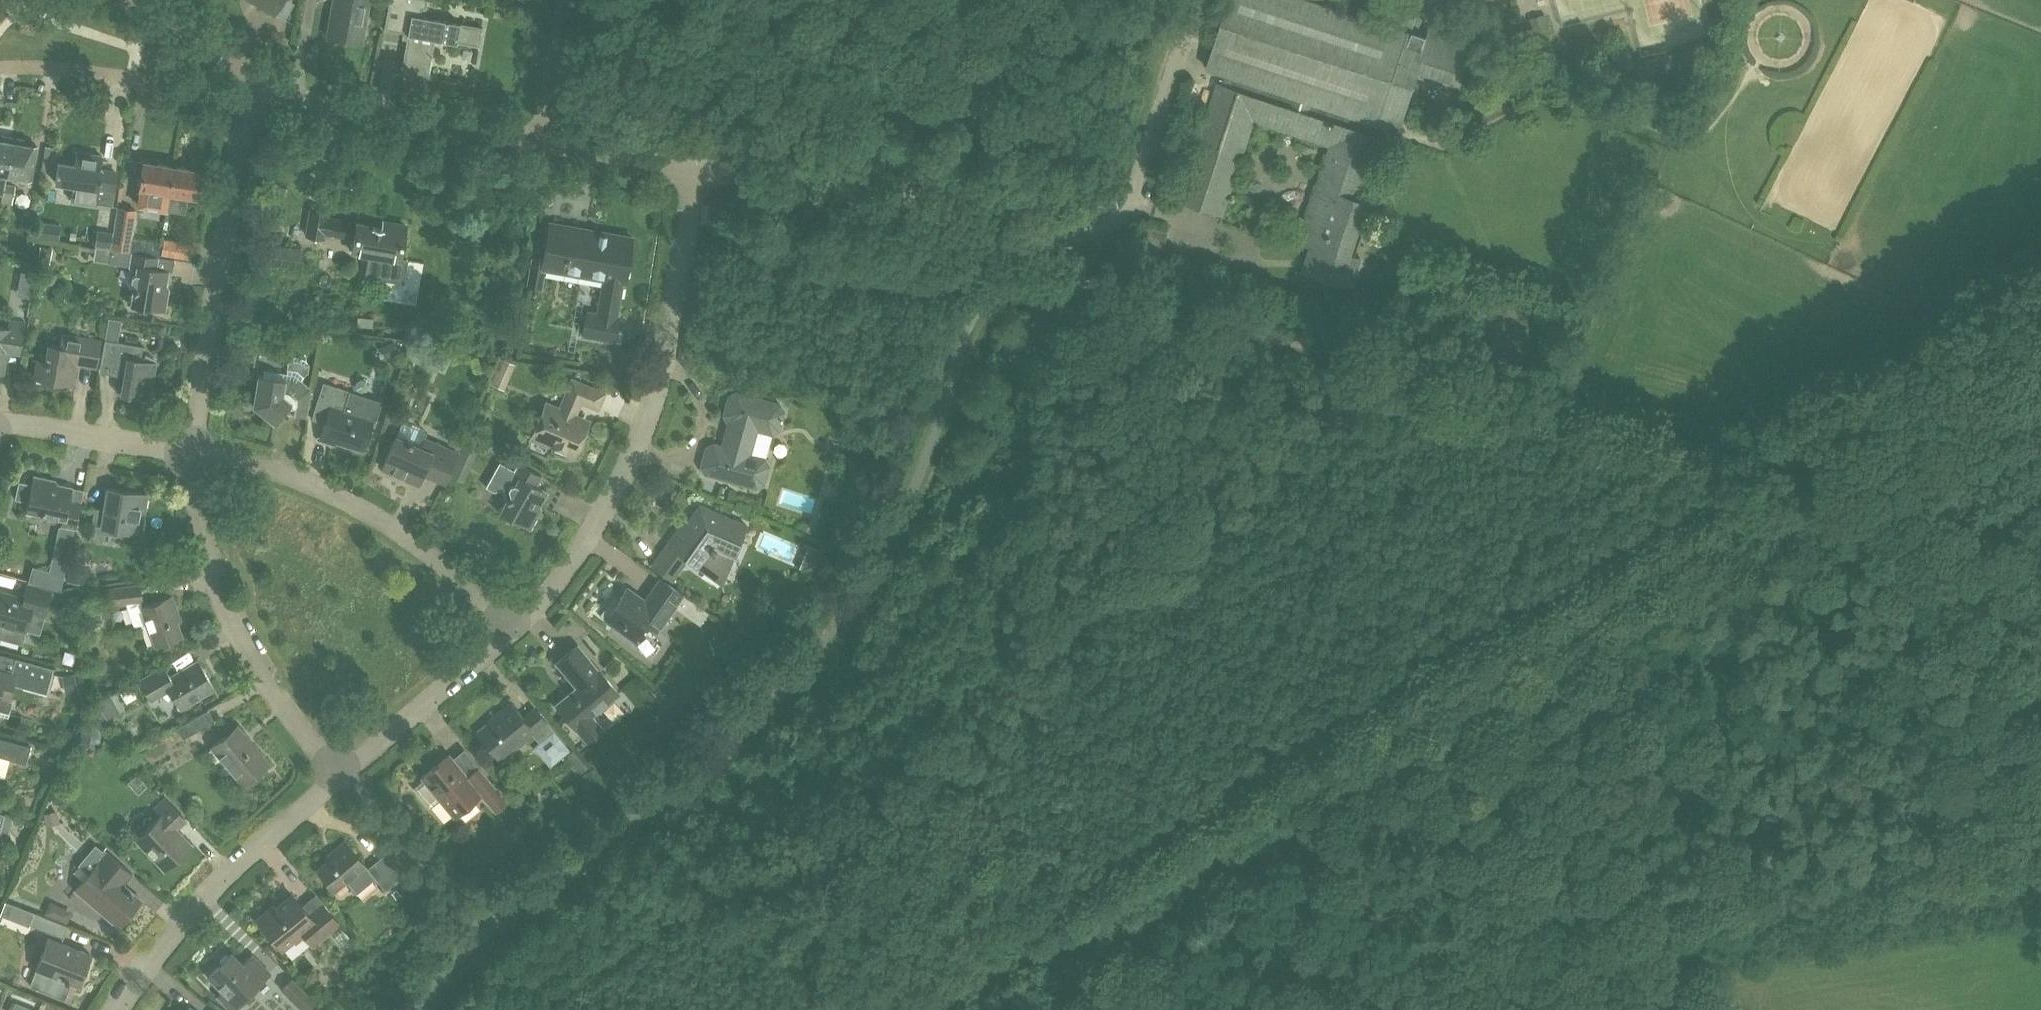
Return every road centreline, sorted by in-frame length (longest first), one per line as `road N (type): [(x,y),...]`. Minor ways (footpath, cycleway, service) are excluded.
road 1 (residential): [(1195,0),(1129,207),(1103,233),(696,167)]
road 2 (residential): [(514,631),(563,586),(622,487),(665,362),(696,167)]
road 3 (residential): [(186,456),(232,176),(265,83)]
road 4 (residential): [(514,631),(360,508),(274,473),(186,456)]
road 5 (residential): [(338,784),(235,638),(198,536),(186,456)]
road 6 (residential): [(129,1009),(243,865),(338,784)]
road 7 (residential): [(538,140),(324,106),(265,83)]
road 8 (residential): [(338,784),(514,631)]
road 9 (residential): [(0,69),(193,88)]
road 10 (residential): [(186,456),(0,415)]
road 11 (residential): [(122,0),(265,83)]
road 12 (residential): [(696,167),(538,140)]
road 13 (residential): [(538,140),(565,0)]

